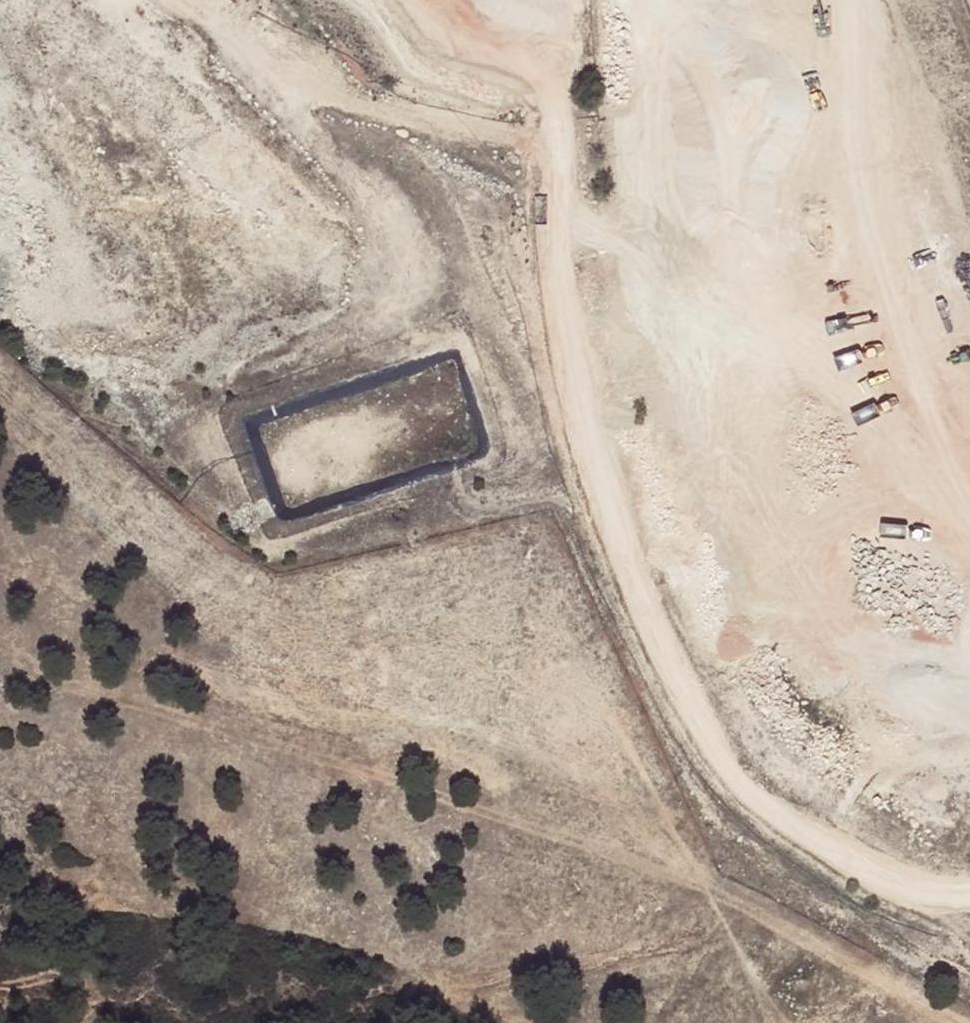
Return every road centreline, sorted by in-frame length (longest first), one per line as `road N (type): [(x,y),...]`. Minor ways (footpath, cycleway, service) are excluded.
road 1 (track): [(0,983),(54,967),(87,993),(89,1017),(81,1022)]

